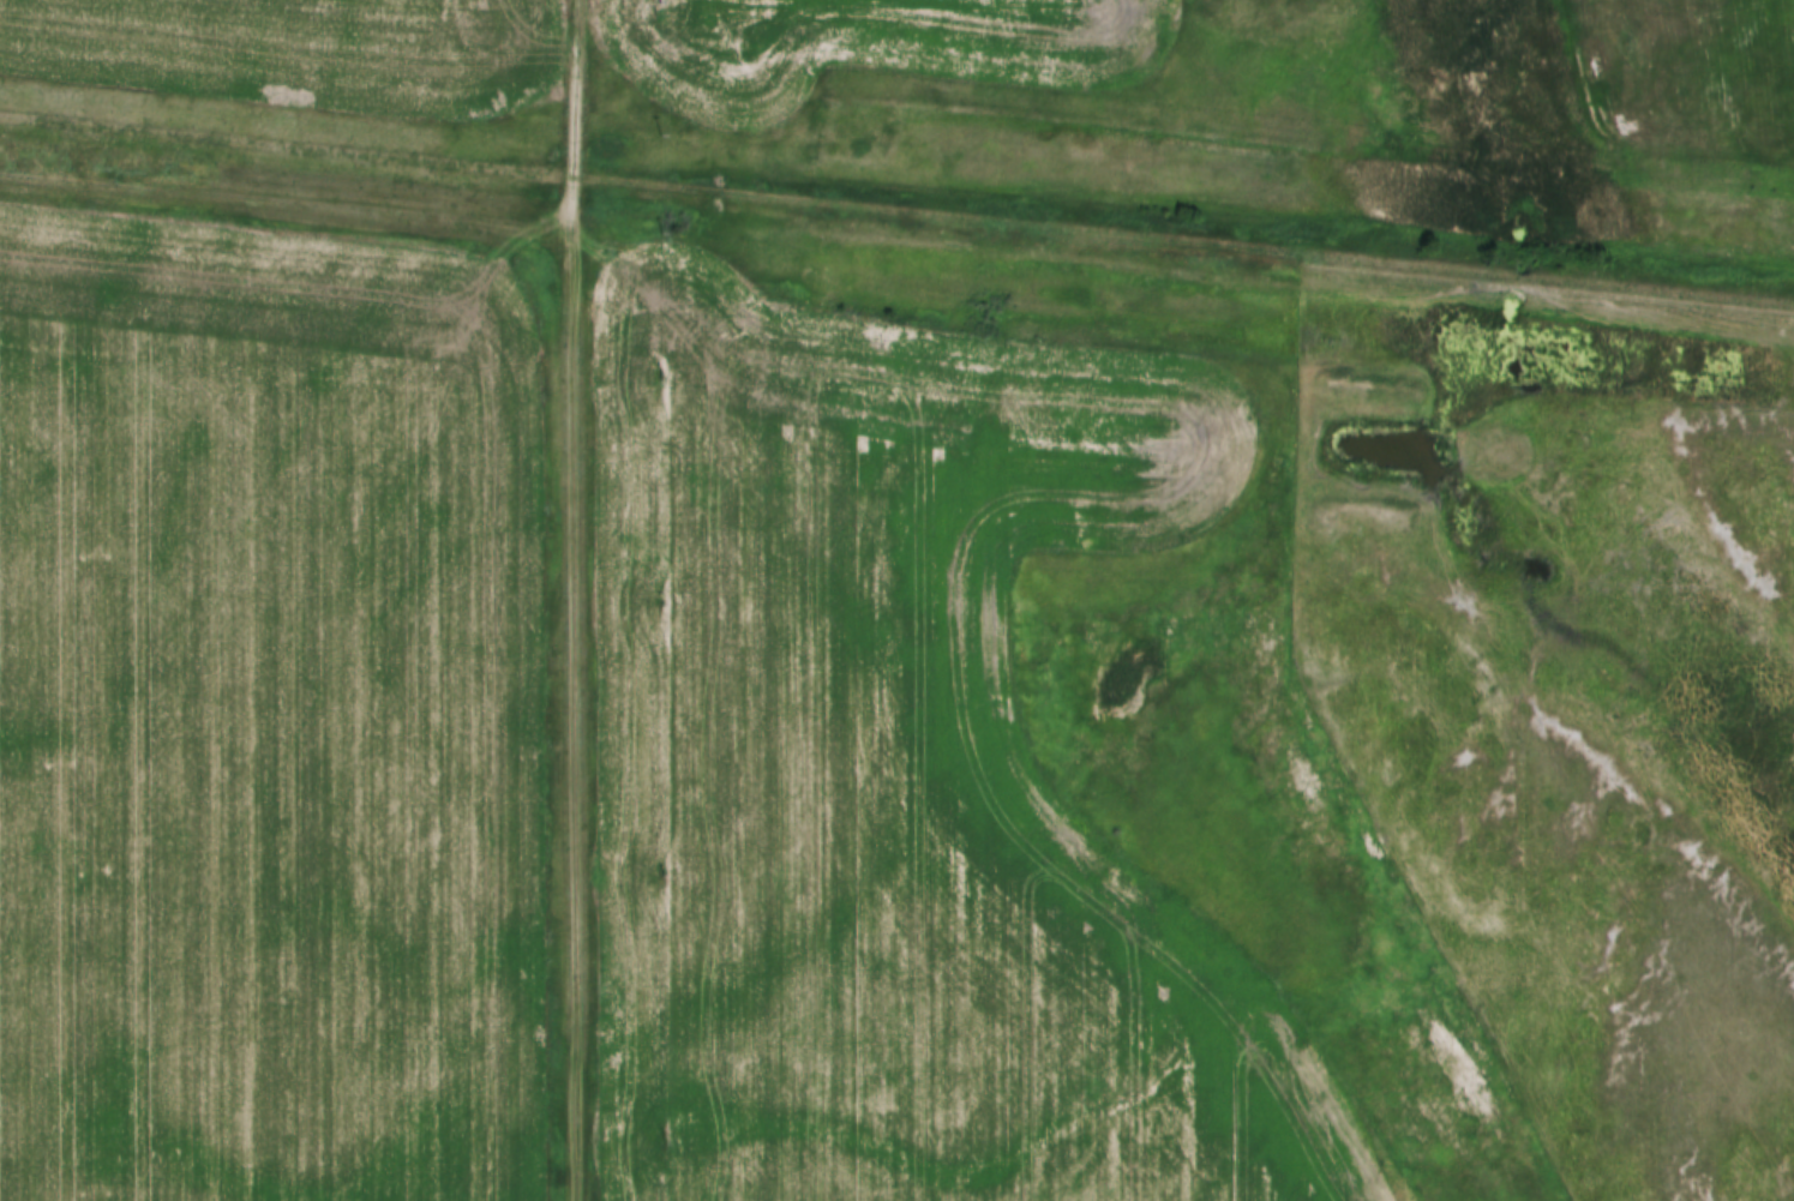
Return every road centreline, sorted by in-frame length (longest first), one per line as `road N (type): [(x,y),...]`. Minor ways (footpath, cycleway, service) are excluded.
road 1 (track): [(578,1200),(576,0)]

